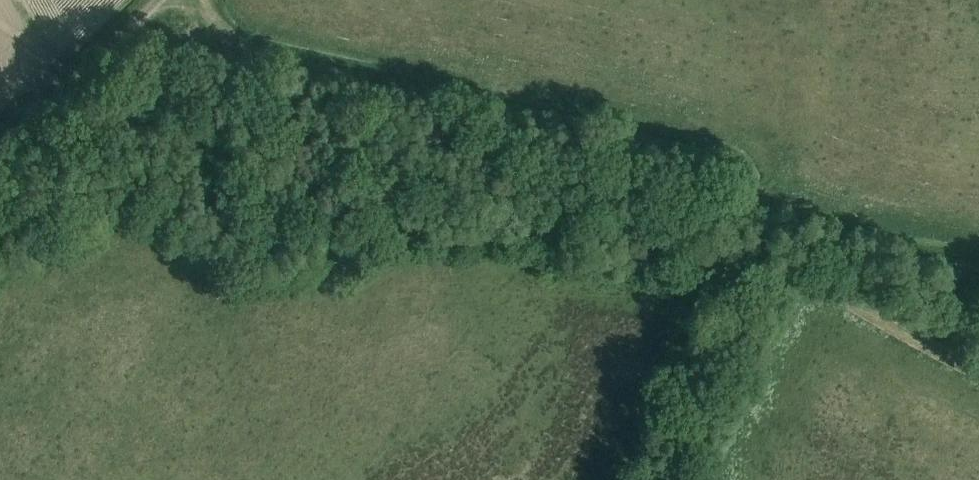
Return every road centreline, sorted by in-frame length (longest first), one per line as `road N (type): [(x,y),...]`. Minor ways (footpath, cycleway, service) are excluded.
road 1 (track): [(205,0),(234,41),(261,55),(693,150),(730,168),(741,184)]
road 2 (track): [(741,184),(760,237),(757,264),(848,300),(978,387)]
road 3 (track): [(757,264),(674,464)]
road 4 (track): [(0,144),(158,0)]

